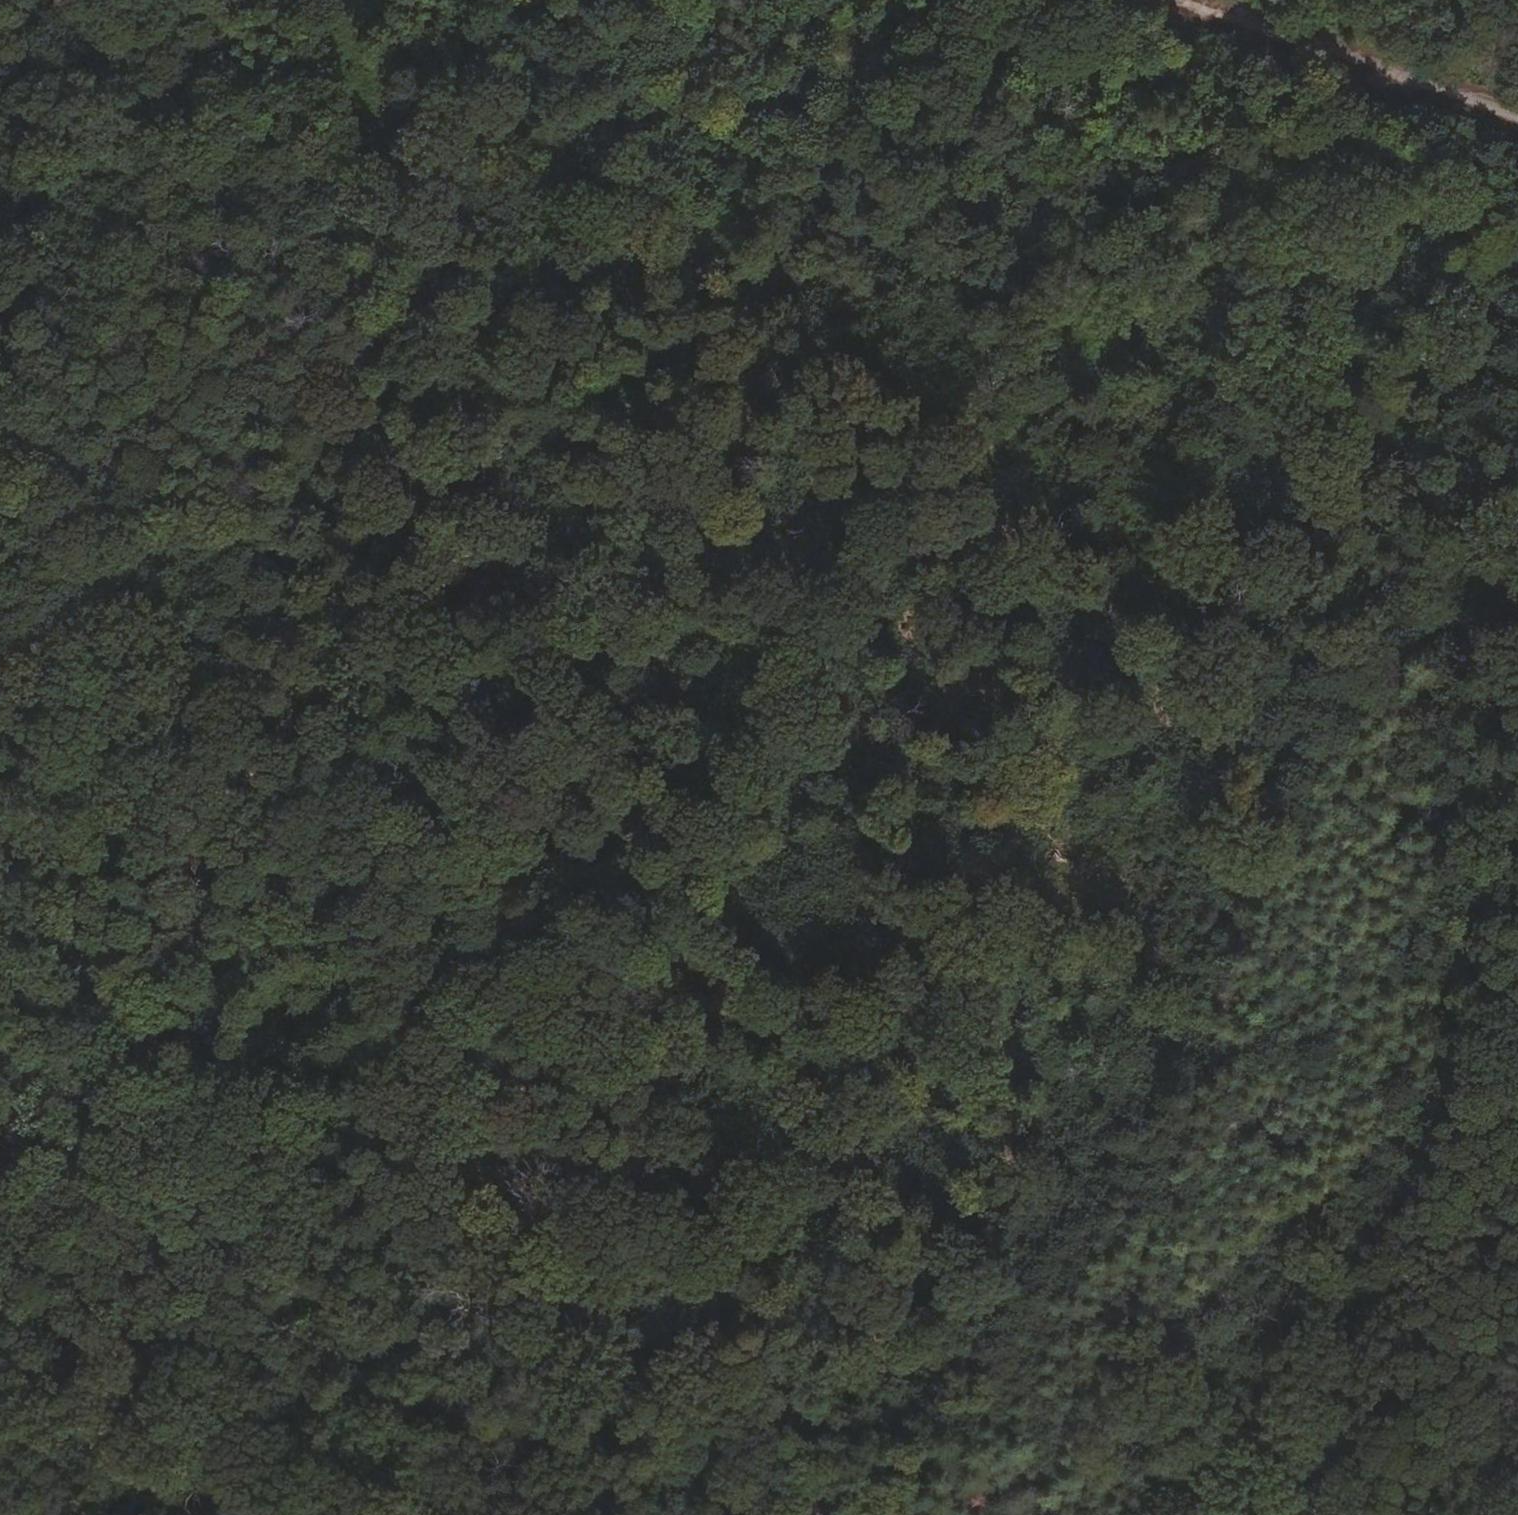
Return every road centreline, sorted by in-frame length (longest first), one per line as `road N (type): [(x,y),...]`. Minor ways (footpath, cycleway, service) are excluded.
road 1 (track): [(1172,0),(1517,118)]
road 2 (track): [(0,221),(170,96),(220,32),(233,0)]

